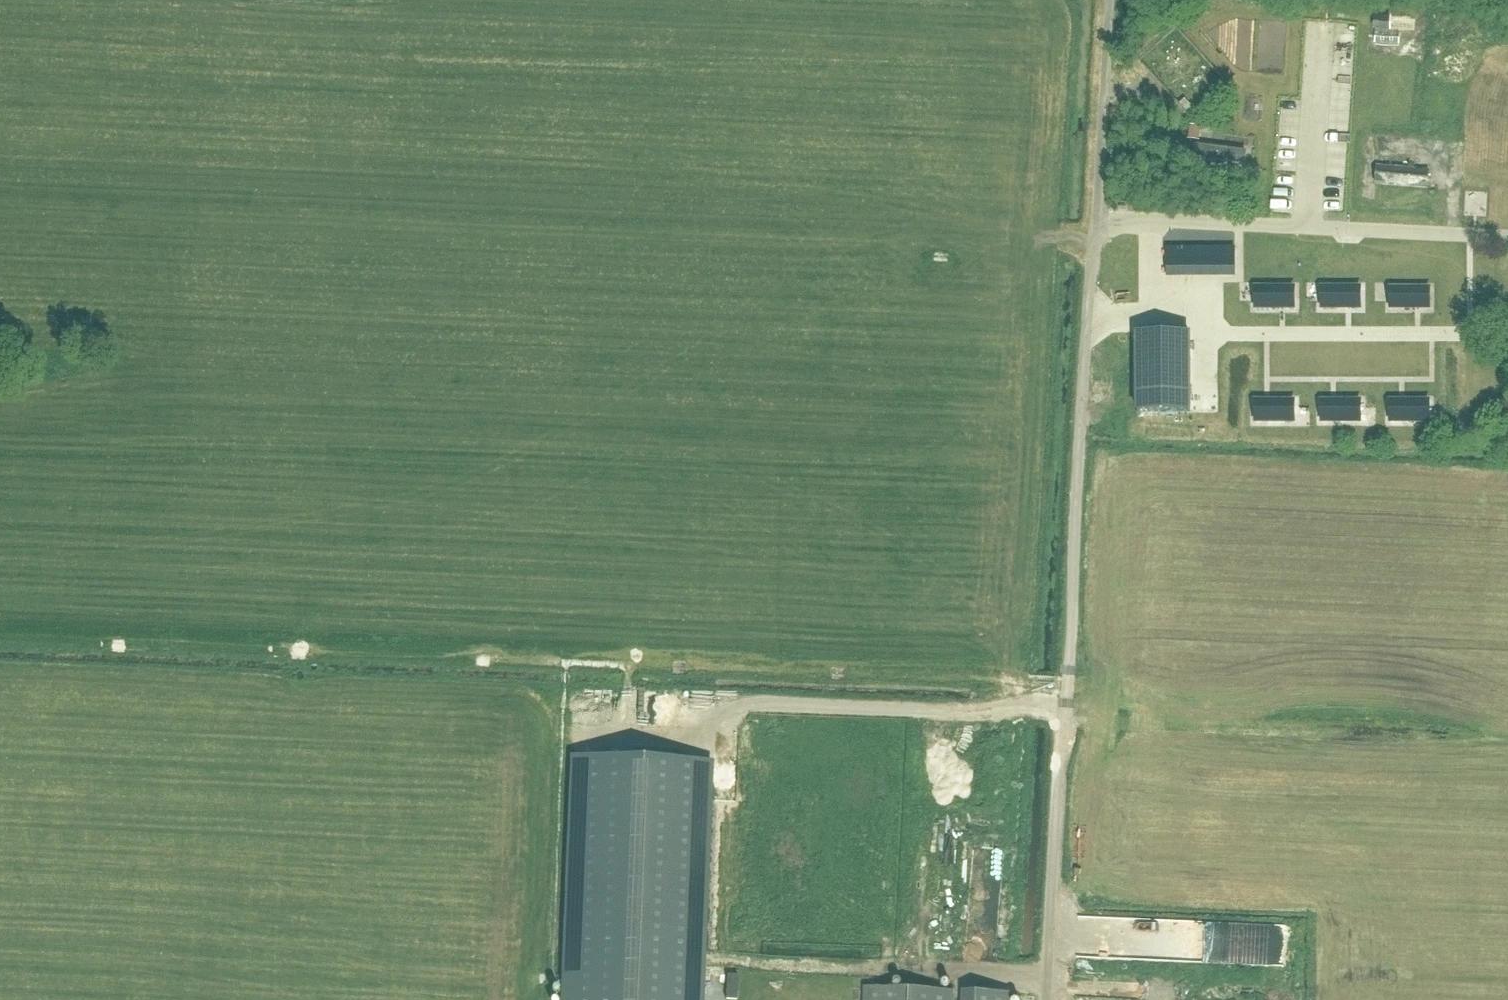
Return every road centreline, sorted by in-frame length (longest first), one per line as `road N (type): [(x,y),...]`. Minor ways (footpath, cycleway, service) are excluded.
road 1 (unclassified): [(1044,999),(1093,226)]
road 2 (unclassified): [(1507,237),(1093,226)]
road 3 (unclassified): [(1093,226),(1107,0)]

